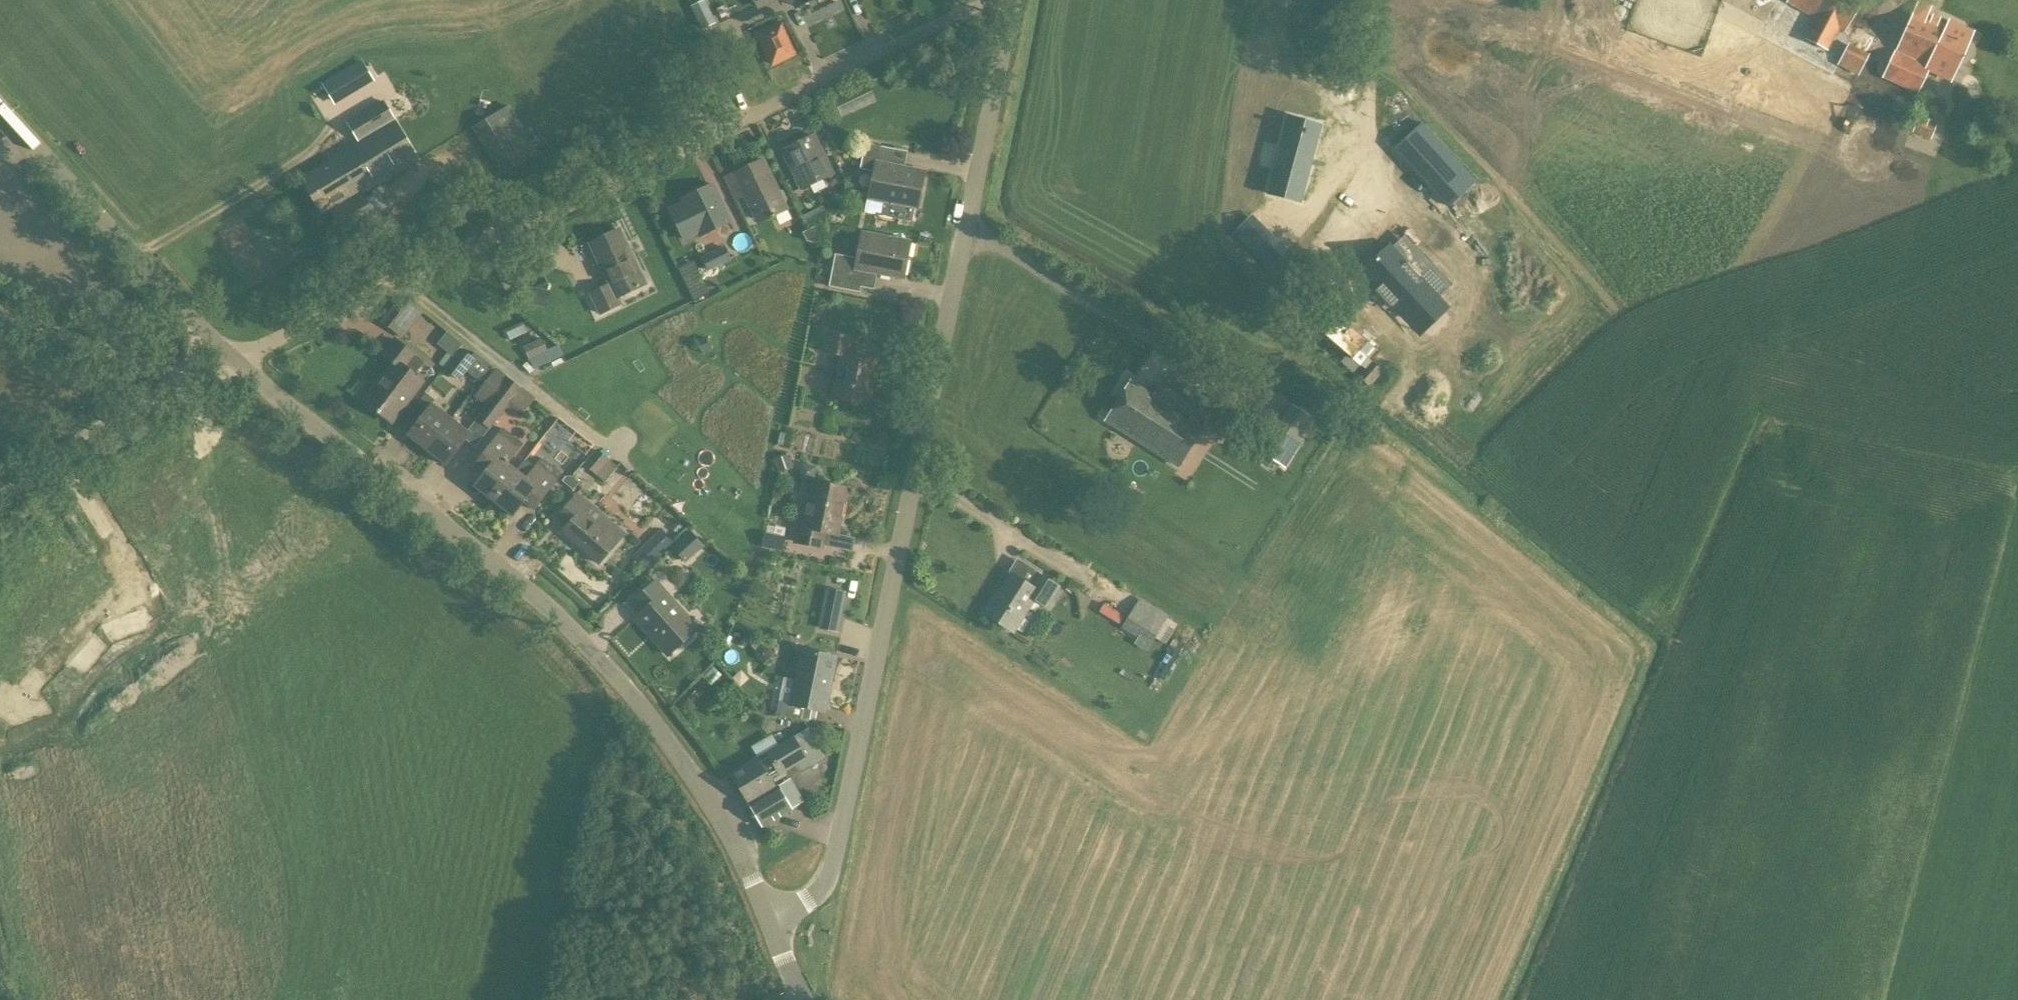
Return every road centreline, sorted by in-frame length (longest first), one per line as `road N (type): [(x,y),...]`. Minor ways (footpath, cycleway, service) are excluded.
road 1 (tertiary): [(766,919),(810,899),(828,875),(1013,0)]
road 2 (residential): [(235,362),(987,0)]
road 3 (tertiary): [(766,919),(732,837),(611,667),(478,549),(235,362)]
road 4 (tertiary): [(201,324),(0,104)]
road 5 (unclassified): [(0,497),(49,459),(186,380)]
road 6 (track): [(186,380),(0,312)]

